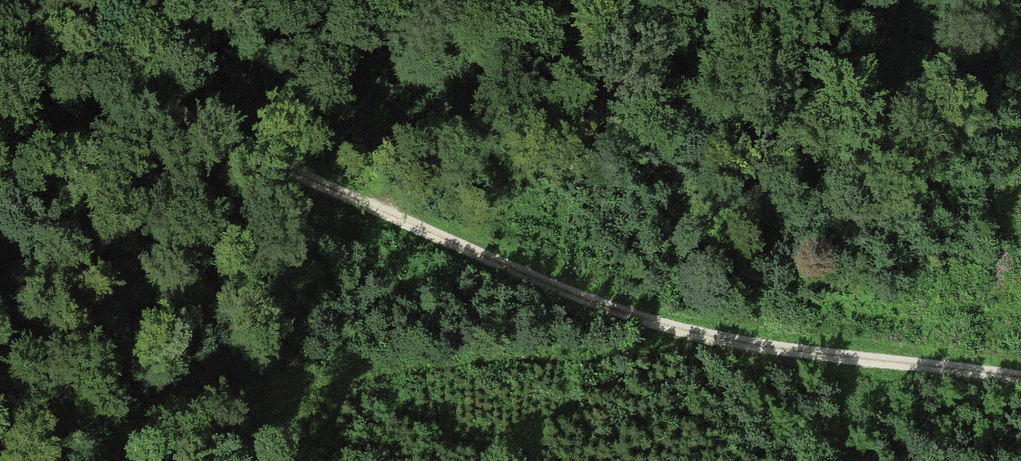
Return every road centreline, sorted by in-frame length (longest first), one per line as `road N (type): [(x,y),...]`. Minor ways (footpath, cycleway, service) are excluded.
road 1 (track): [(5,0),(248,154),(529,281),(737,343),(1020,377)]
road 2 (track): [(0,293),(42,305),(139,399),(169,407),(217,407),(327,378),(436,362),(737,343),(849,460)]

